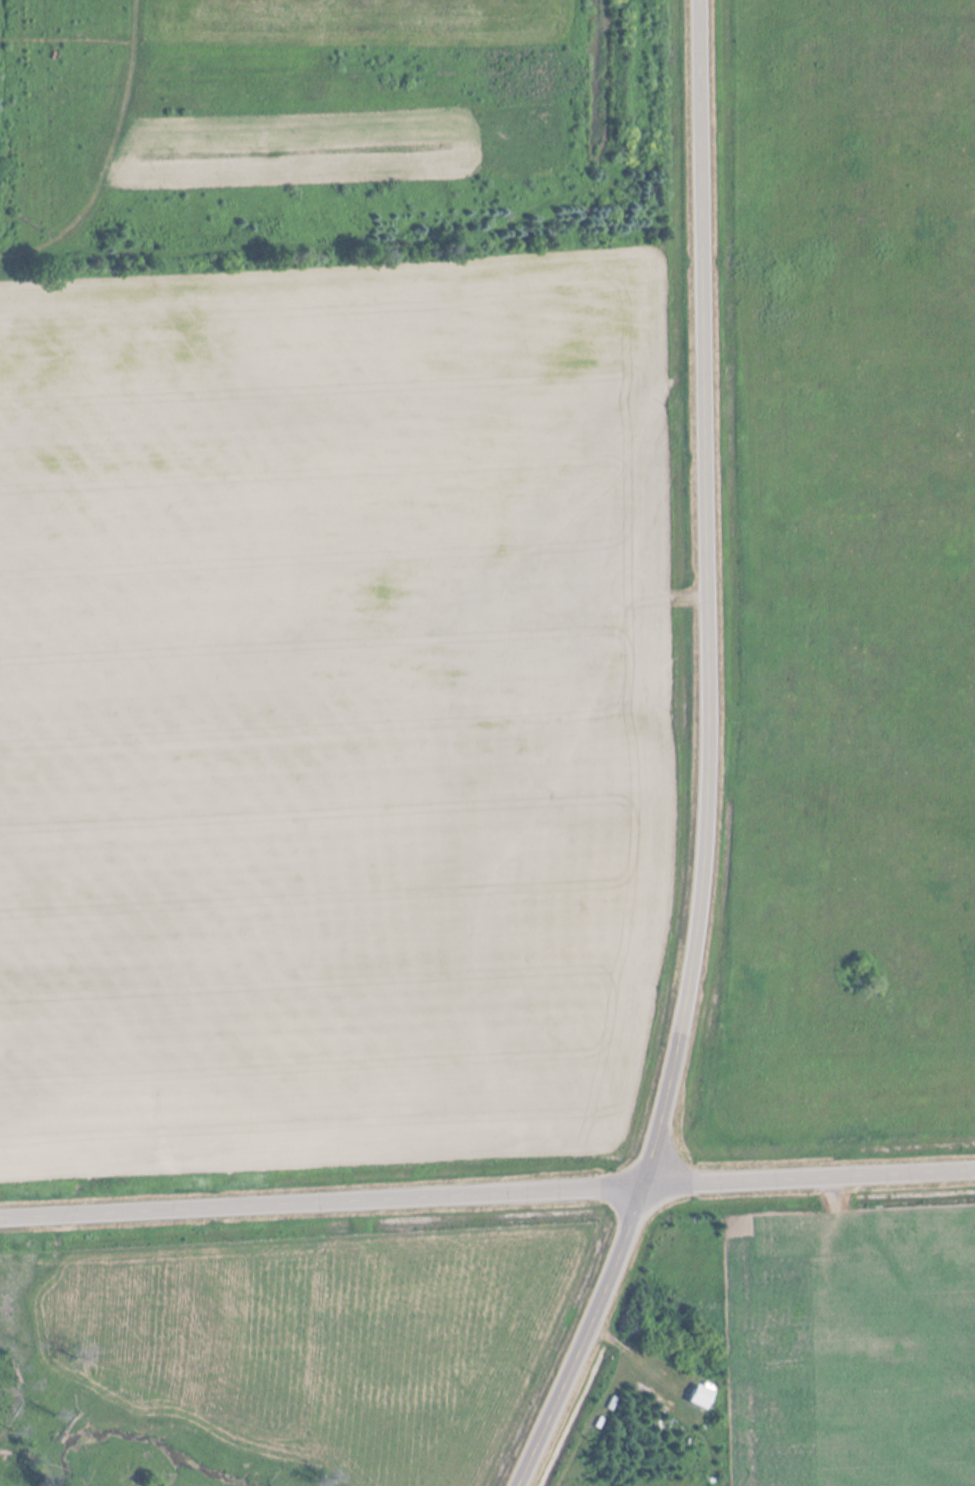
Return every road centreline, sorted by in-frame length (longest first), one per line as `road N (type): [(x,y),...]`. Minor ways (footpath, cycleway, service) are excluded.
road 1 (residential): [(697,0),(710,797),(700,889),(643,1181),(507,1485)]
road 2 (secondary): [(0,1213),(974,1162)]

